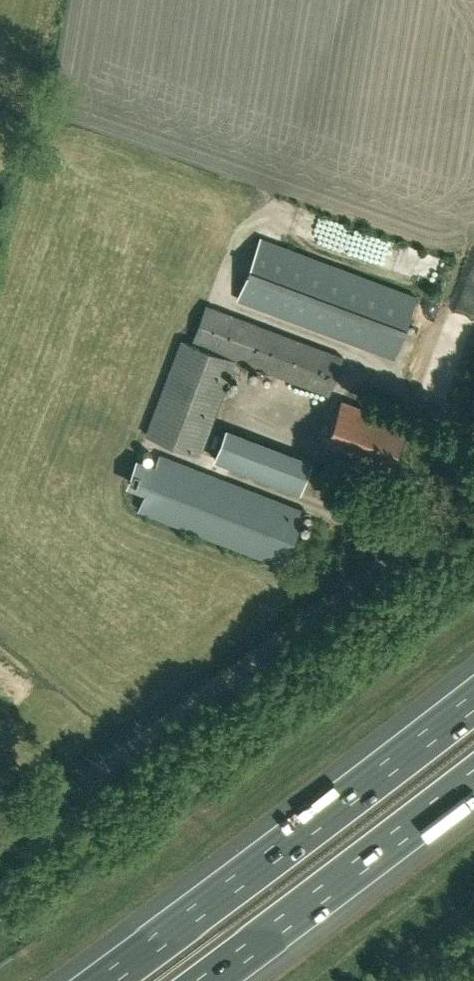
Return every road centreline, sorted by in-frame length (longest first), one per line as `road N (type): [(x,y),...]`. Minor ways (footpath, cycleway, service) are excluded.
road 1 (unclassified): [(0,845),(364,582),(428,525),(473,418)]
road 2 (motorway): [(473,702),(103,980)]
road 3 (motorway): [(205,980),(473,779)]

